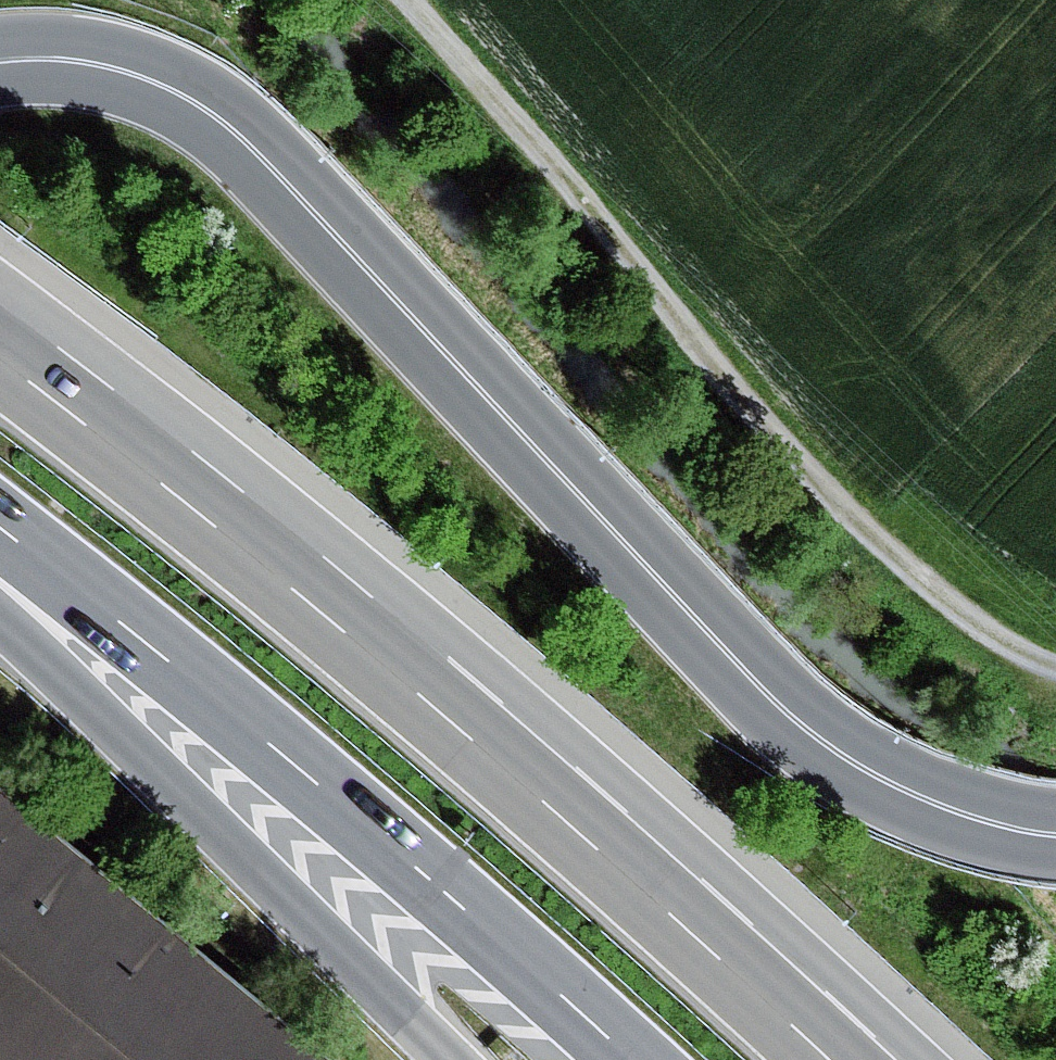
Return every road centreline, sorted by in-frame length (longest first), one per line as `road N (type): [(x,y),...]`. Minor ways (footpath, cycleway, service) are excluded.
road 1 (motorway): [(0,62),(93,65),(194,102),(281,176),(780,707),(866,773),(908,793),(1055,831)]
road 2 (motorway): [(833,1059),(415,685),(0,344)]
road 3 (track): [(409,0),(543,147),(791,458),(947,608),(1055,683)]
road 4 (motorway): [(0,532),(261,735),(633,1059)]
road 5 (motorway): [(0,627),(444,1059)]

